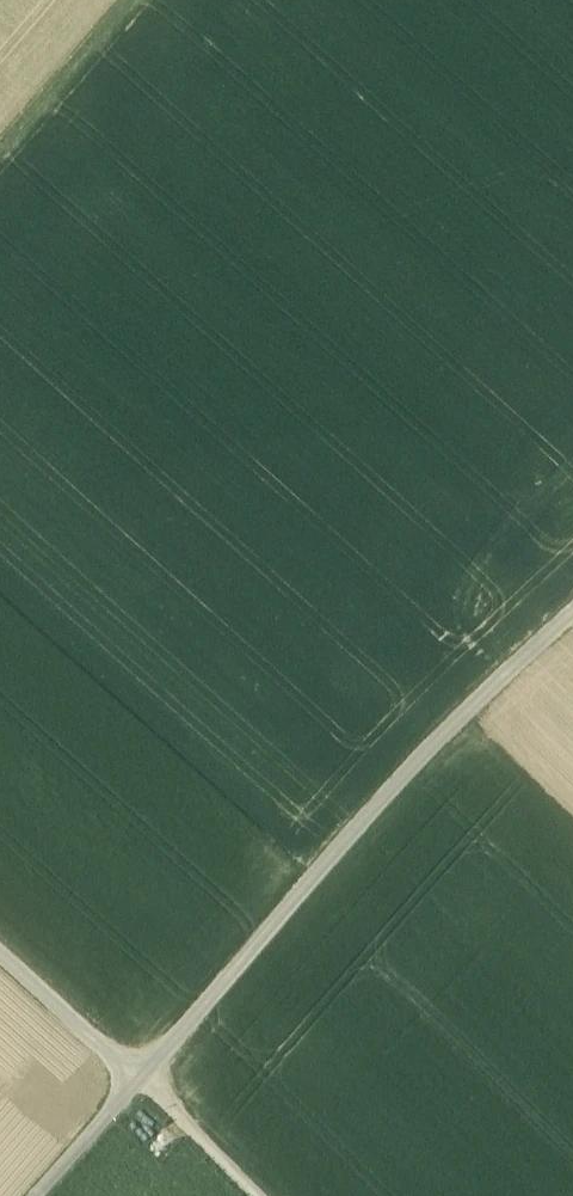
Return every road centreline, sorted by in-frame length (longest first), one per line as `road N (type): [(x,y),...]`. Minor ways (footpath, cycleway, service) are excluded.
road 1 (track): [(140,1080),(453,728),(572,620)]
road 2 (track): [(0,143),(126,0)]
road 3 (track): [(140,1080),(0,954)]
road 4 (track): [(256,1195),(140,1080)]
road 5 (track): [(140,1080),(39,1195)]

